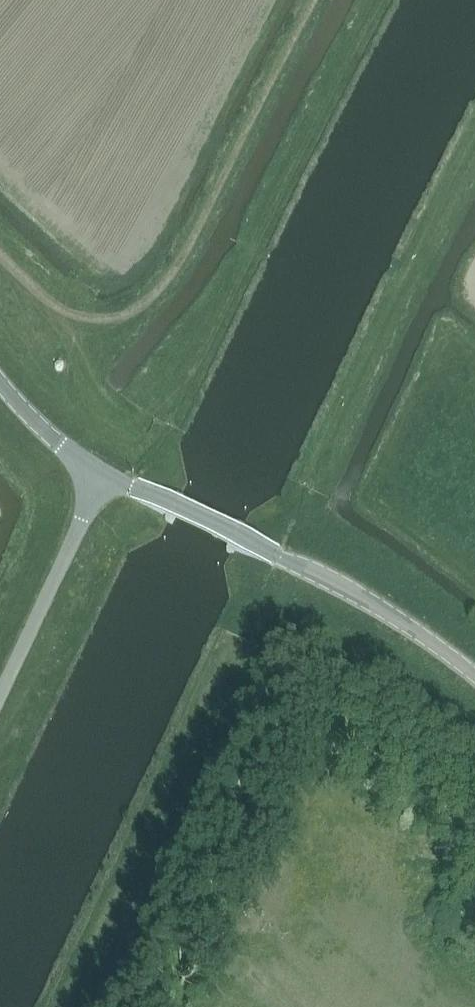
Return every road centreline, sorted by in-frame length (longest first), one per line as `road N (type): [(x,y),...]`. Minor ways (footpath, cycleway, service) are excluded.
road 1 (track): [(313,0),(174,273),(138,310),(95,320),(64,312),(0,257)]
road 2 (unclassified): [(474,678),(279,557),(102,475)]
road 3 (unclassified): [(0,699),(102,475)]
road 4 (unclassified): [(102,475),(0,383)]

